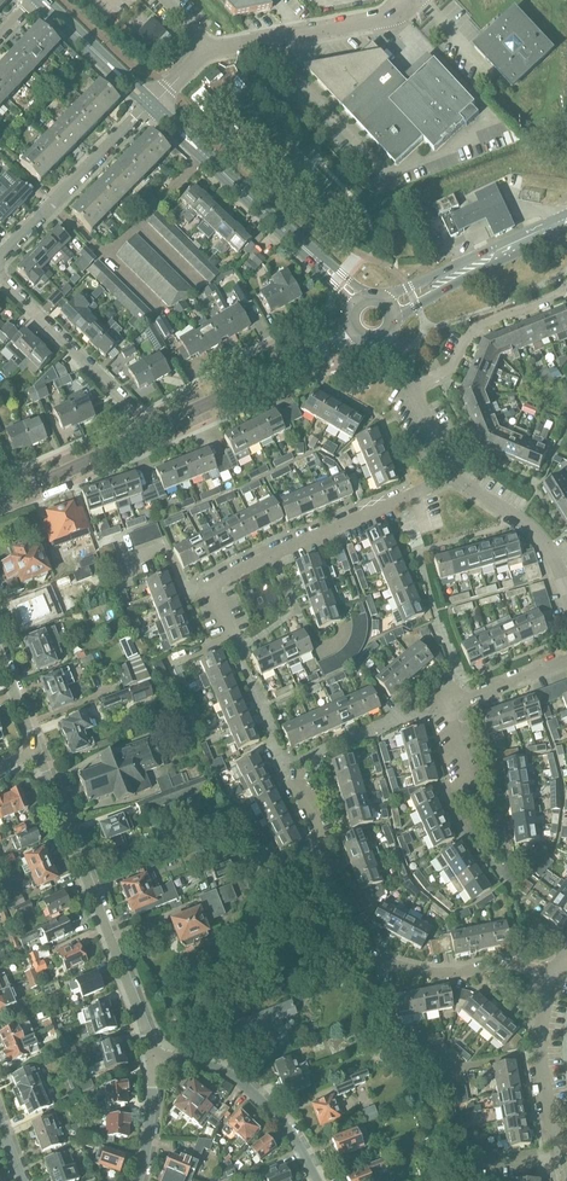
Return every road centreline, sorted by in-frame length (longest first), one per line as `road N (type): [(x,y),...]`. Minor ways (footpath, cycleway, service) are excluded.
road 1 (residential): [(549,976),(514,963),(436,972),(401,966),(353,936),(317,830),(207,584),(272,554)]
road 2 (residential): [(152,1056),(40,751)]
road 3 (secondary): [(358,300),(149,102)]
road 4 (secondary): [(147,433),(356,330)]
road 5 (residential): [(318,1180),(284,1123),(251,1090),(222,1071),(152,1056)]
road 6 (residential): [(147,433),(135,410),(0,276)]
road 7 (residential): [(0,256),(149,102)]
road 8 (residential): [(459,791),(464,767),(447,718),(452,706),(566,665)]
road 9 (residential): [(561,1180),(537,1056),(549,976)]
road 10 (unclassified): [(211,52),(371,22),(408,0)]
road 11 (residential): [(272,554),(454,473)]
road 12 (residential): [(412,389),(455,362),(470,332),(553,301),(566,287)]
road 13 (residential): [(566,587),(533,530),(454,473)]
road 14 (secondary): [(0,498),(147,433)]
road 15 (secondary): [(149,102),(42,0)]
road 16 (residential): [(139,1180),(152,1056)]
road 17 (secondary): [(454,274),(566,220)]

